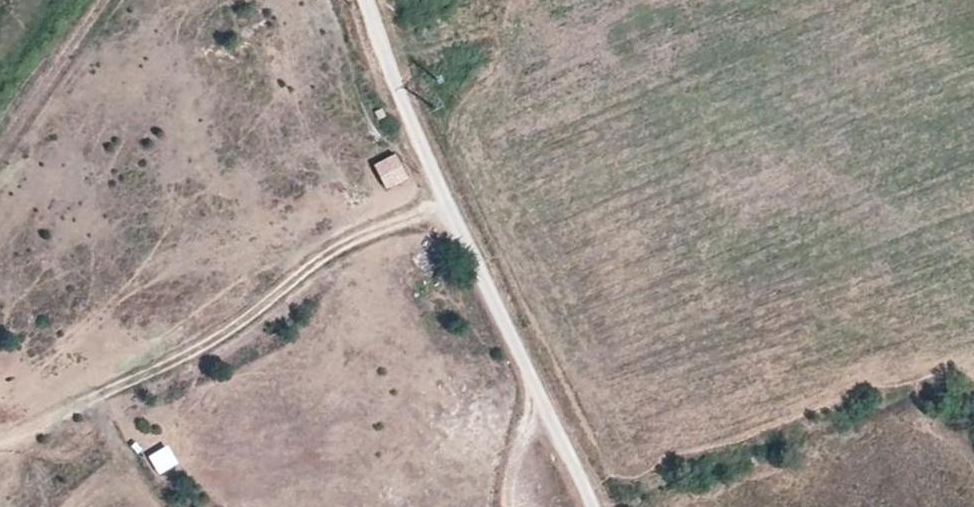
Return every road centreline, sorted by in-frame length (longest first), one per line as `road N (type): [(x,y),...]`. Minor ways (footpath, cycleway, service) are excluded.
road 1 (track): [(595,506),(460,233),(370,0)]
road 2 (track): [(36,445),(166,336),(242,322),(448,198)]
road 3 (track): [(510,506),(507,466),(520,422),(540,393)]

